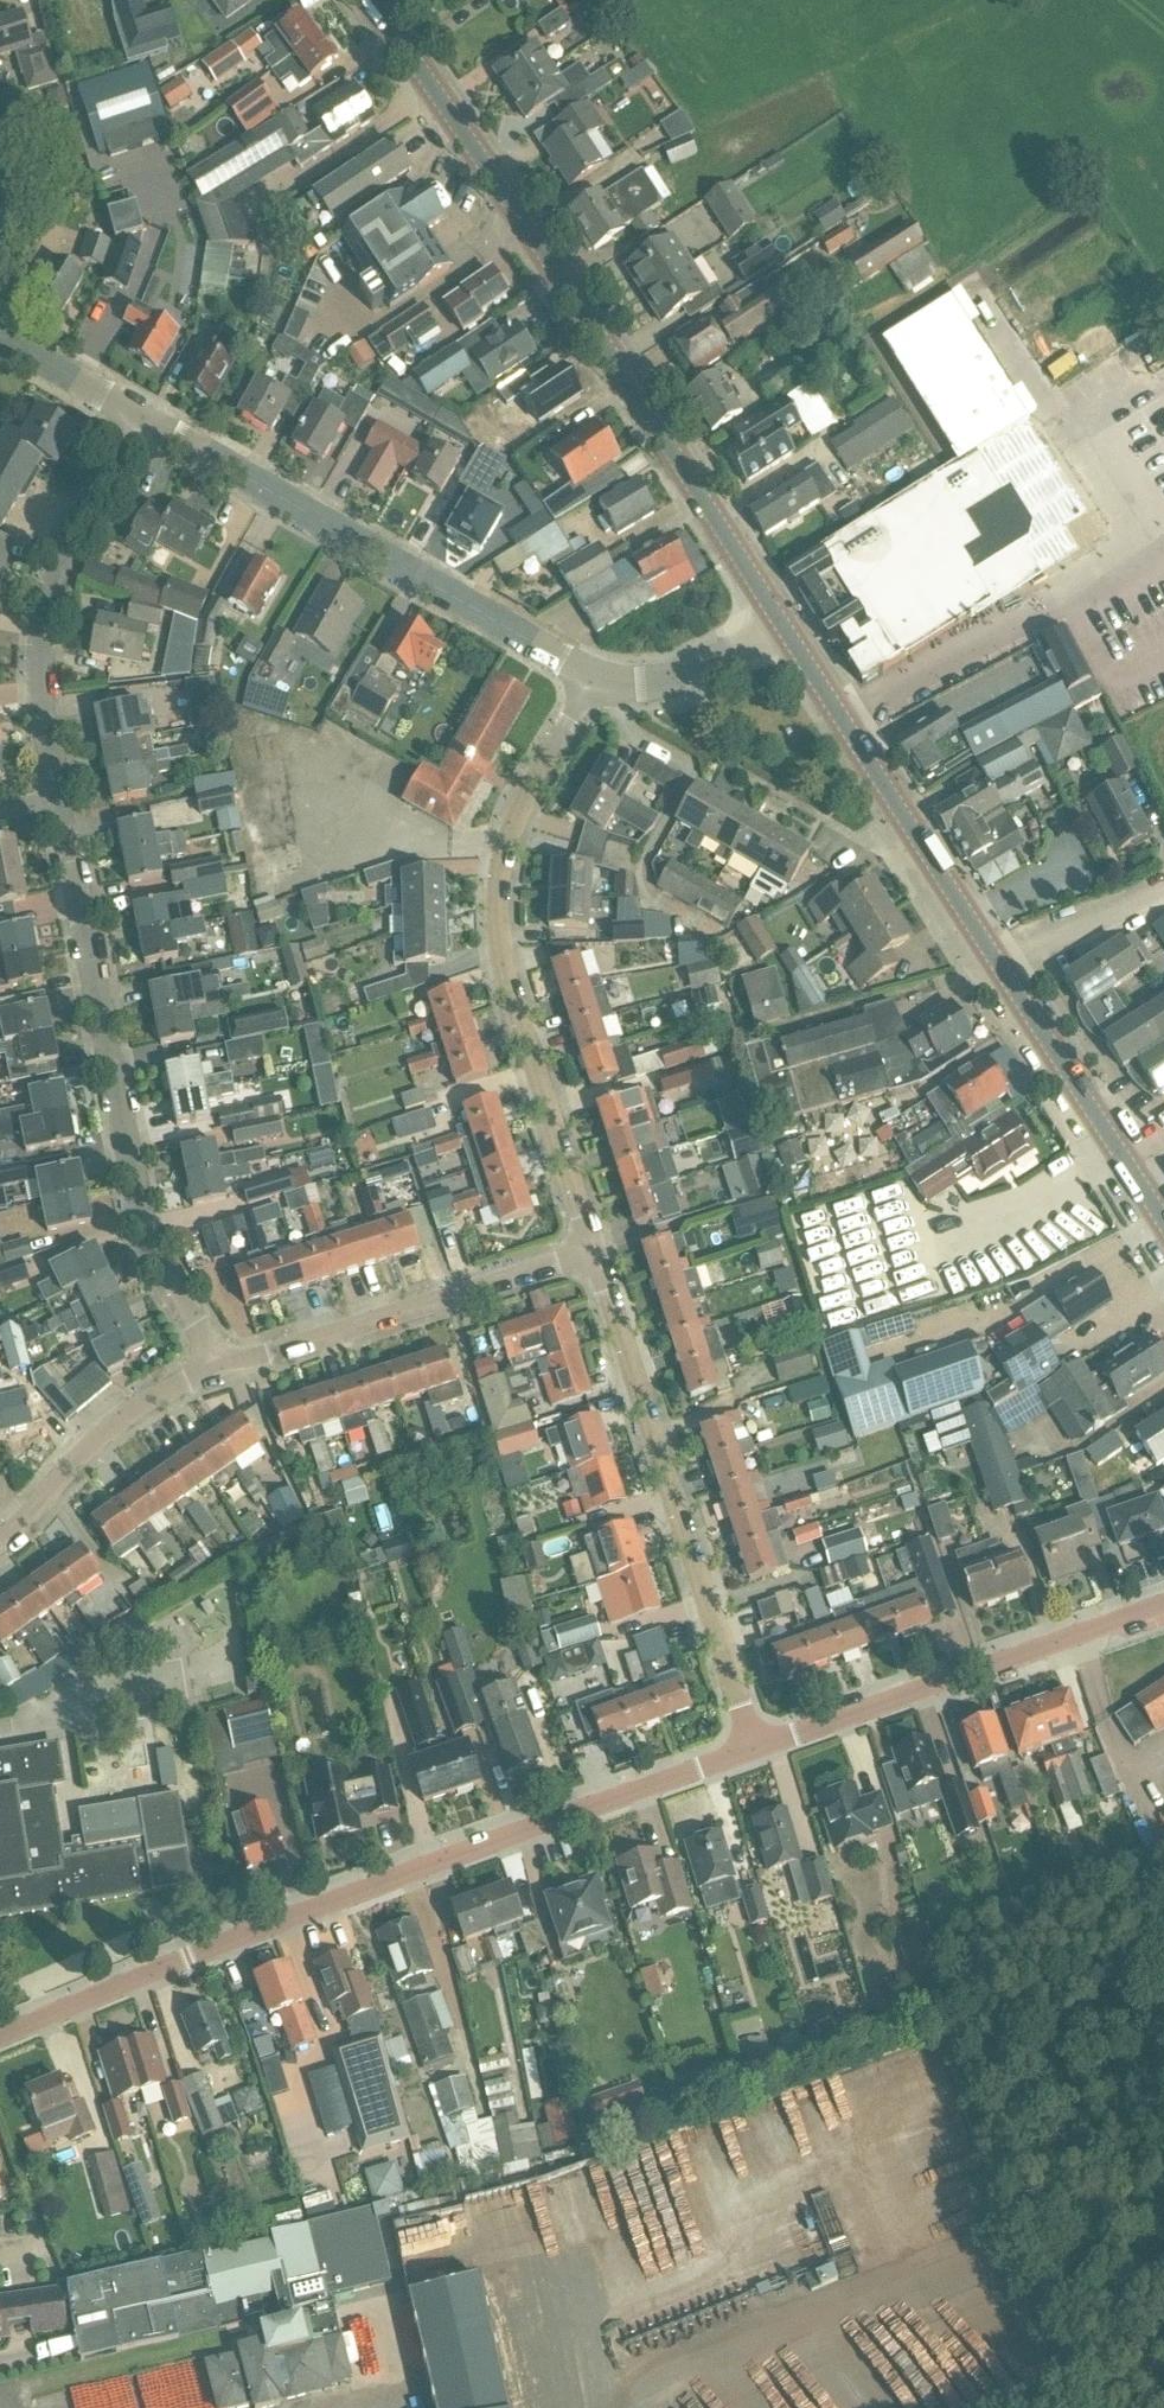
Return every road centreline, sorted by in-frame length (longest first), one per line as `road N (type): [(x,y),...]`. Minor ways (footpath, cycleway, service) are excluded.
road 1 (unclassified): [(0,2036),(297,1911),(755,1746)]
road 2 (primary): [(780,621),(568,288),(367,0)]
road 3 (residential): [(589,1256),(506,987),(496,923),(510,830),(594,680)]
road 4 (residential): [(220,1370),(143,1218),(58,800)]
road 5 (unclassified): [(139,417),(594,680)]
road 6 (residential): [(755,1746),(589,1256)]
road 7 (unclassified): [(755,1746),(1163,1602)]
road 8 (residential): [(58,800),(36,691),(40,612),(139,417)]
road 9 (primary): [(998,960),(780,621)]
road 10 (residential): [(220,1370),(589,1256)]
road 11 (primary): [(1163,1222),(998,960)]
road 12 (residential): [(0,1543),(109,1430),(164,1392),(220,1370)]
road 13 (unclassified): [(594,680),(657,684),(780,621)]
road 14 (residential): [(998,960),(1163,876)]
road 15 (unclassified): [(139,417),(0,336)]

